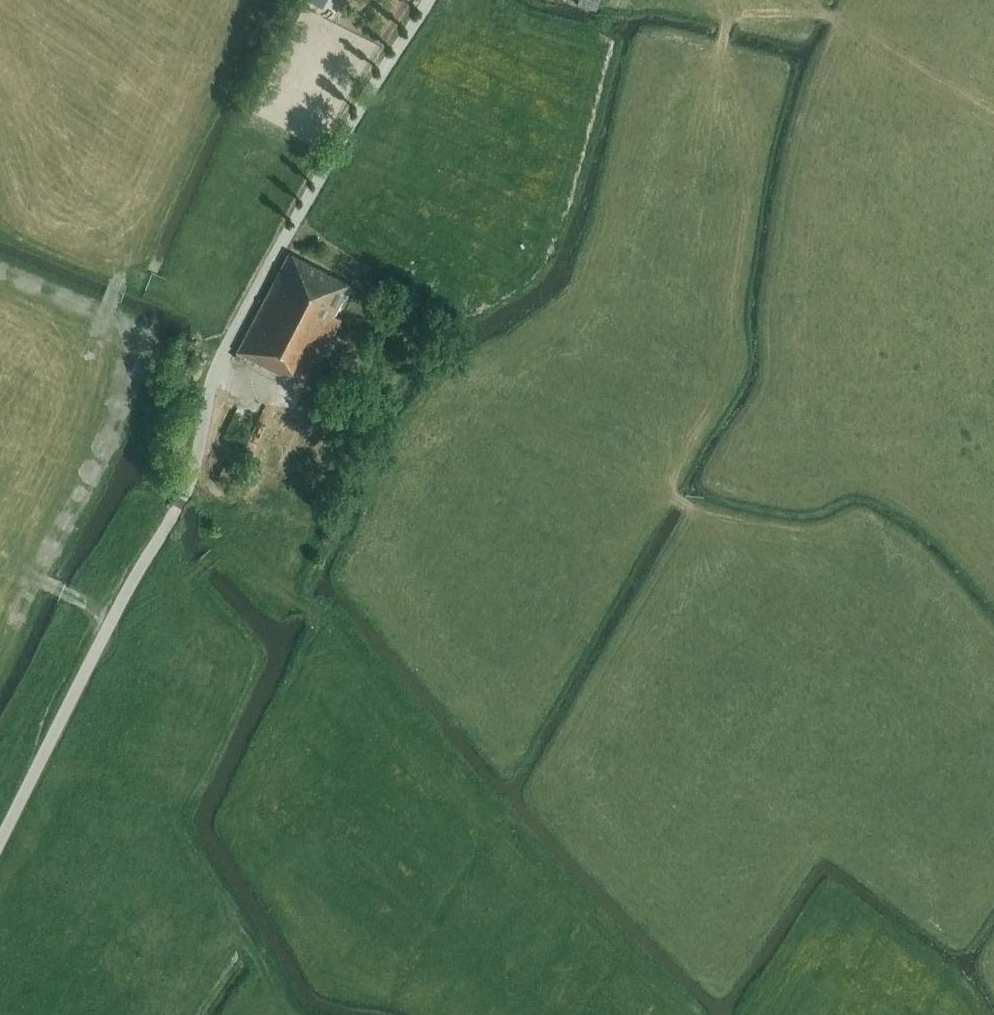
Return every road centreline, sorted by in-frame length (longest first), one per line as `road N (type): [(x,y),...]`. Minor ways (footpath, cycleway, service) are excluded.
road 1 (unclassified): [(0,839),(197,470),(228,350),(431,0)]

